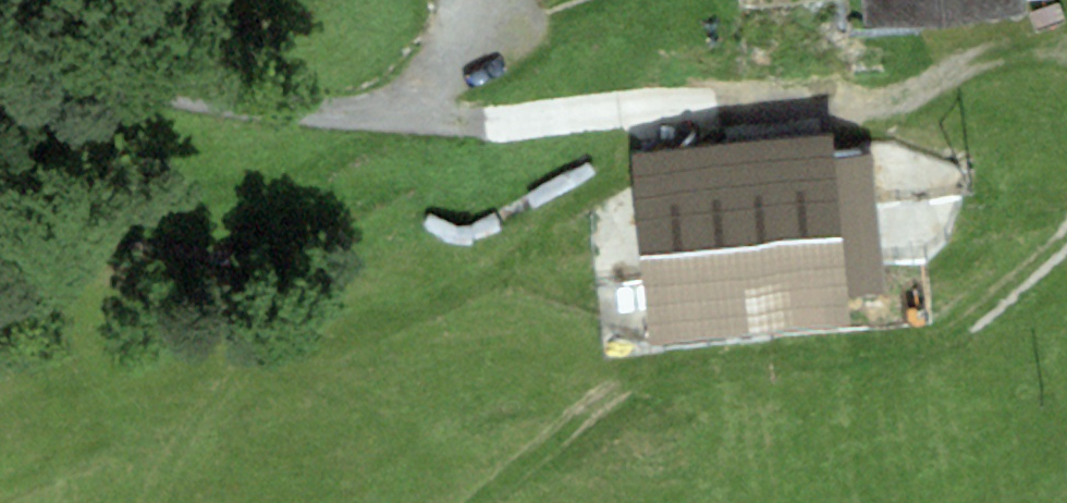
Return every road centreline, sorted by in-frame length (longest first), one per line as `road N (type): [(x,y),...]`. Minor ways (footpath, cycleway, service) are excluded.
road 1 (track): [(1000,55),(870,120),(779,117),(714,102),(622,103),(485,123),(326,113),(118,81),(0,82)]
road 2 (track): [(1066,243),(955,330),(898,351),(651,377),(603,398),(483,502)]

